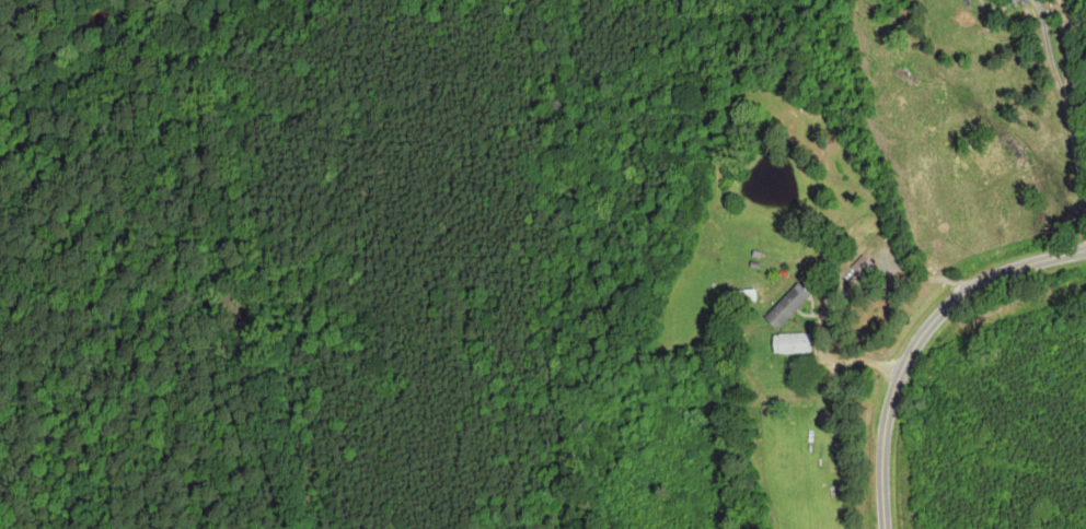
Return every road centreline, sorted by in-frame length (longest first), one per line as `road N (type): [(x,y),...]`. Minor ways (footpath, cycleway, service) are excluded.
road 1 (residential): [(892,528),(883,420),(893,372),(912,336),(969,285),(1085,255)]

